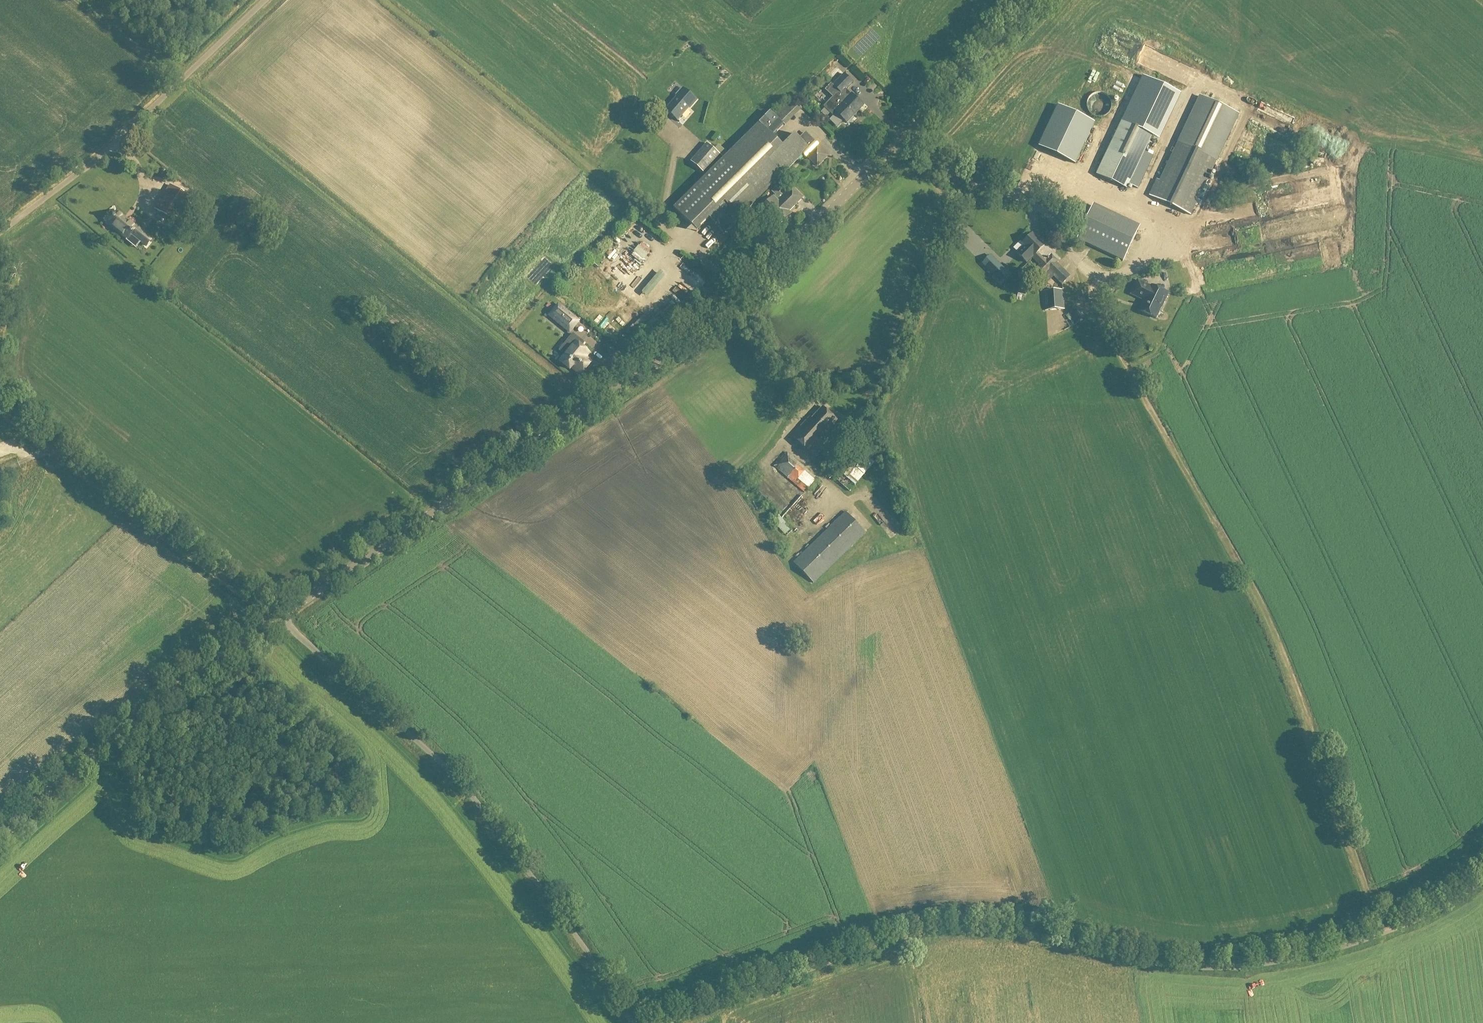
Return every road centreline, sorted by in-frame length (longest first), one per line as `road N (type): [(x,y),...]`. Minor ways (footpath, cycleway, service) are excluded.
road 1 (unclassified): [(662,1022),(869,948),(957,930),(1174,967),(1283,962),(1383,934),(1482,880)]
road 2 (track): [(1097,314),(1266,623),(1383,934)]
road 3 (tertiary): [(277,618),(746,299)]
road 4 (unclassified): [(277,618),(469,794),(618,1008),(639,1022)]
road 5 (track): [(385,0),(666,231)]
road 6 (unclassified): [(0,234),(78,175),(265,0)]
road 7 (tertiary): [(0,835),(143,714),(277,618)]
road 8 (unclassified): [(277,618),(0,409)]
road 9 (unclassified): [(911,138),(944,167),(1053,220),(1097,314)]
road 10 (tertiary): [(746,299),(911,138)]
road 11 (tertiary): [(911,138),(1038,0)]

